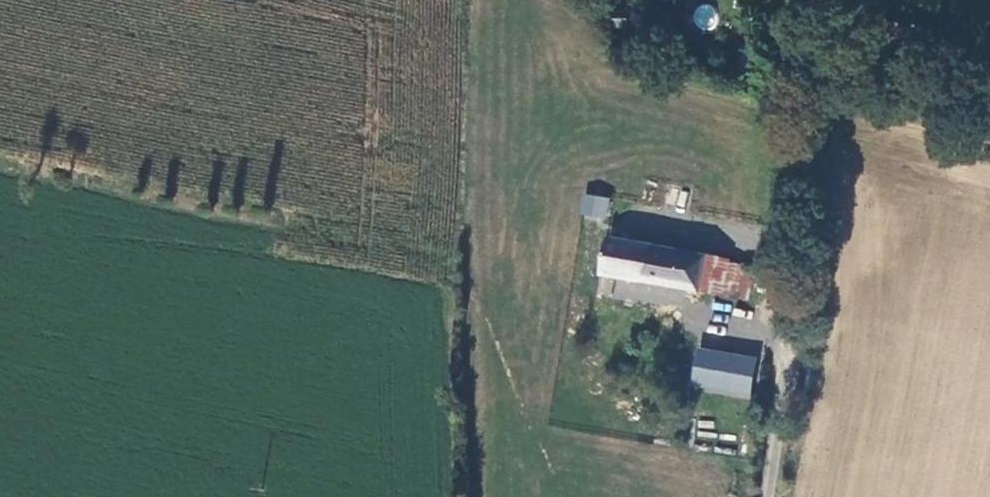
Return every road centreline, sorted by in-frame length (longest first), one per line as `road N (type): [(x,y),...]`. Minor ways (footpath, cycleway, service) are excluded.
road 1 (unclassified): [(792,0),(771,287)]

